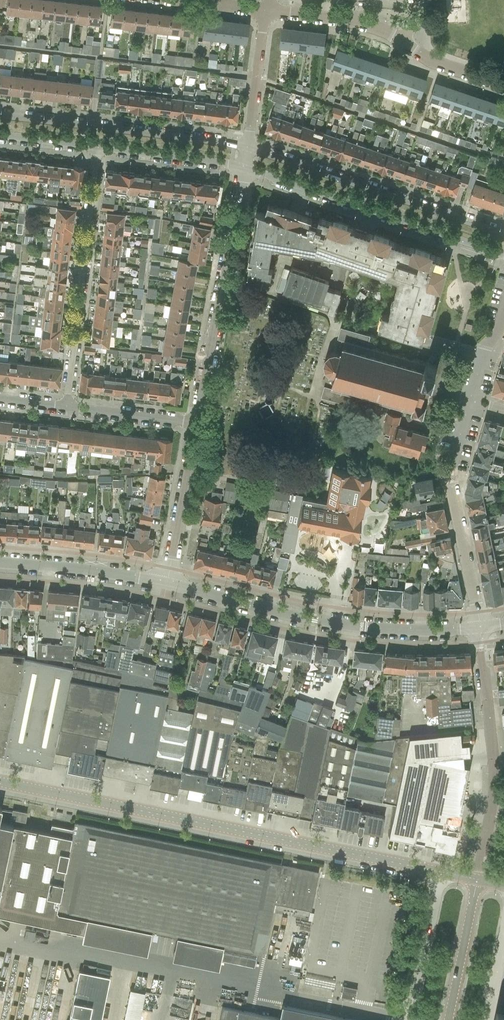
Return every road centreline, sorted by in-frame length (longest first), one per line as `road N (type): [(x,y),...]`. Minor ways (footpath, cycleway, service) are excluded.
road 1 (tertiary): [(442,875),(0,783)]
road 2 (residential): [(166,584),(314,622),(479,629)]
road 3 (tertiary): [(242,169),(503,256)]
road 4 (tertiary): [(503,234),(246,149)]
road 5 (residential): [(66,406),(101,149)]
road 6 (residential): [(196,422),(242,169)]
road 7 (unclassified): [(479,629),(496,772),(477,882)]
road 8 (tertiary): [(246,149),(0,116)]
road 9 (residential): [(479,629),(450,484),(470,404)]
road 10 (residential): [(0,564),(166,584)]
road 11 (residential): [(166,584),(196,422)]
road 12 (unclassified): [(410,1019),(442,875)]
road 13 (tertiary): [(101,149),(242,169)]
road 14 (tertiary): [(448,1019),(477,882)]
road 15 (residential): [(401,41),(359,25),(266,13)]
road 16 (residential): [(246,149),(266,13)]
road 17 (residential): [(196,422),(66,406)]

